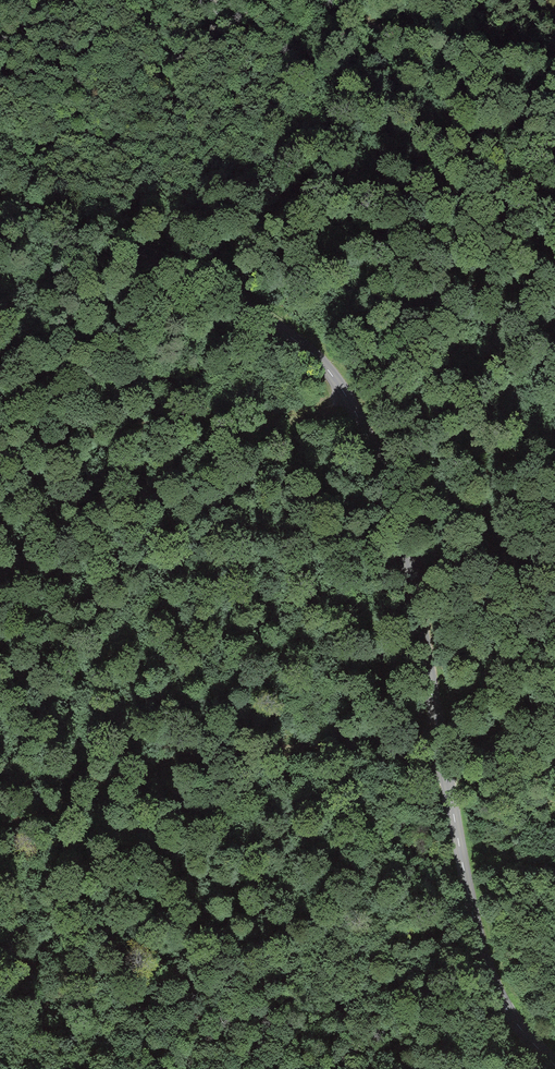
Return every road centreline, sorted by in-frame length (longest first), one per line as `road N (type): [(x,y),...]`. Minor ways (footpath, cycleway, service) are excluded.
road 1 (tertiary): [(0,199),(235,300),(302,345),(345,395),(382,471),(403,541),(480,945),(508,1011),(554,1066)]
road 2 (track): [(443,757),(194,750),(0,819)]
road 3 (track): [(345,395),(320,407),(21,447),(0,464)]
road 4 (track): [(310,0),(373,30),(554,64)]

